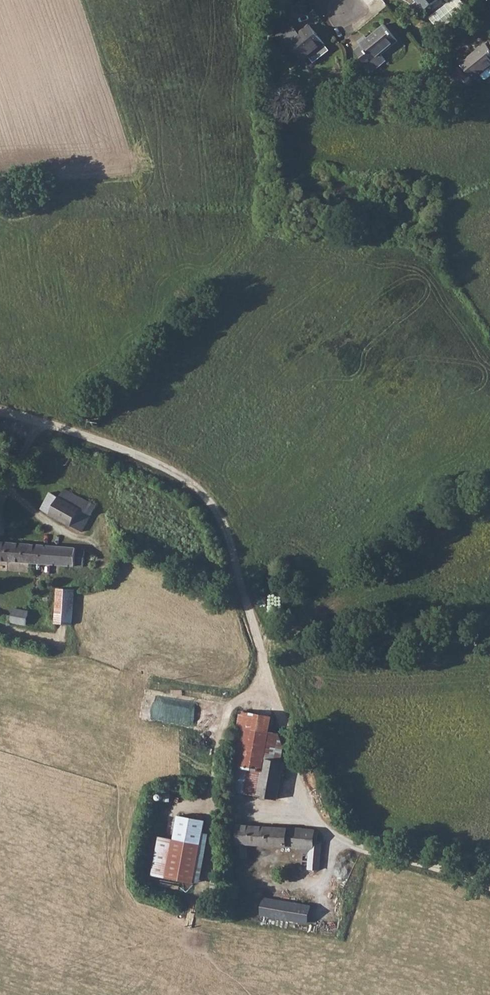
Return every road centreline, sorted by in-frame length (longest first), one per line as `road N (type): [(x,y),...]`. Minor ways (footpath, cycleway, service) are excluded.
road 1 (unclassified): [(254,633),(225,519),(206,491),(84,437),(0,416)]
road 2 (track): [(274,696),(309,810),(338,836),(489,884)]
road 3 (unclassified): [(254,633),(232,607),(135,574),(0,482)]

